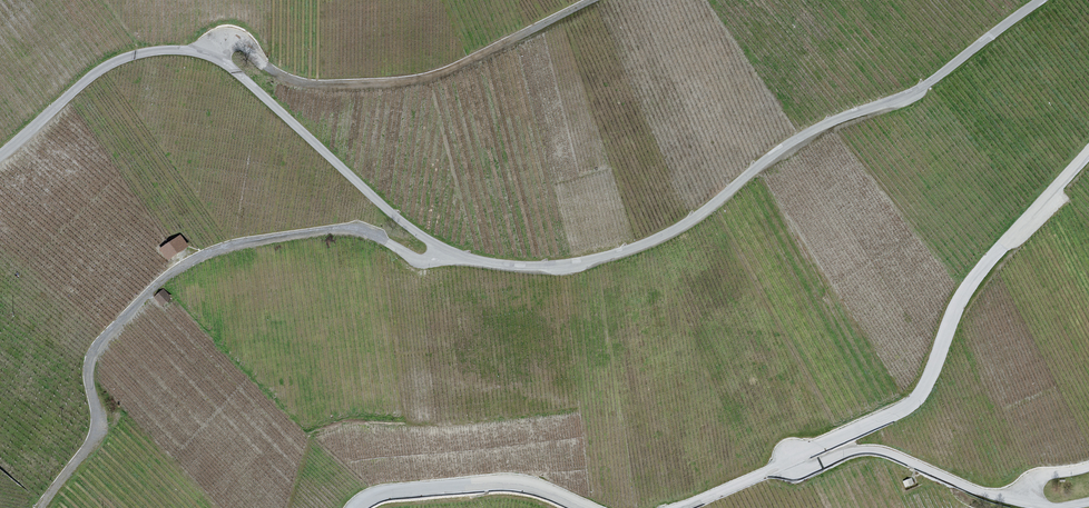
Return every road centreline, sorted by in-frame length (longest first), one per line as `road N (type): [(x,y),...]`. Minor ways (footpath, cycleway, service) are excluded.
road 1 (unclassified): [(1040,0),(921,89),(823,127),(675,230),(570,265),(497,266),(449,256)]
road 2 (unclassified): [(449,256),(424,263),(364,234),(335,232),(199,256),(151,288),(101,339),(86,363),(94,440),(41,507)]
road 3 (unclassified): [(1088,152),(964,290),(906,405),(784,465)]
road 4 (unclassified): [(198,56),(236,44),(266,71),(303,87),(411,83),(596,0)]
road 5 (unclassified): [(449,256),(406,232),(228,70),(198,56)]
road 6 (unclassified): [(1019,501),(860,451),(802,472),(784,465)]
road 7 (unclassified): [(577,507),(512,485),(382,494),(353,507)]
road 8 (unclassified): [(198,56),(141,53),(102,69),(0,151)]

